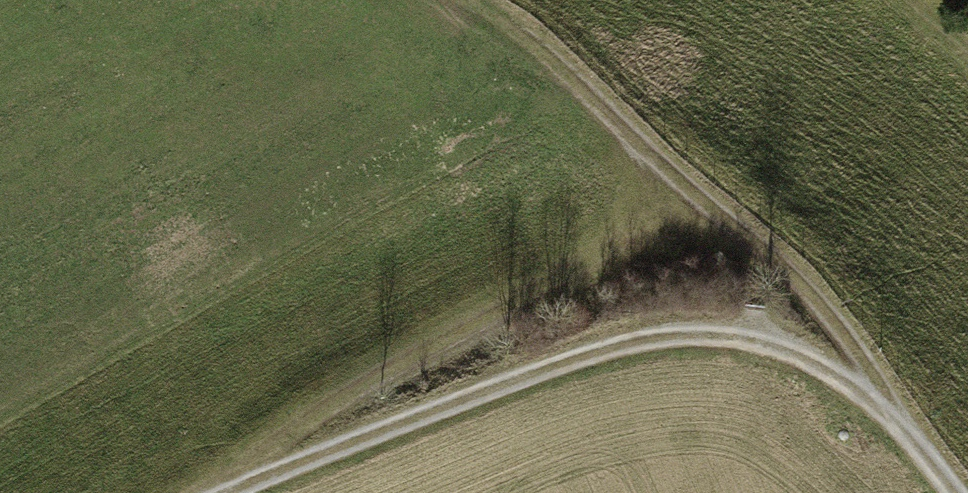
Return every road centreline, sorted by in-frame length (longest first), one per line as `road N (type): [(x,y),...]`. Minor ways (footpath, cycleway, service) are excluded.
road 1 (track): [(967,492),(897,405),(799,342),(696,325),(523,376),(226,492)]
road 2 (track): [(897,405),(799,282),(517,30),(465,0)]
road 3 (track): [(221,492),(351,390),(645,232),(670,172)]

